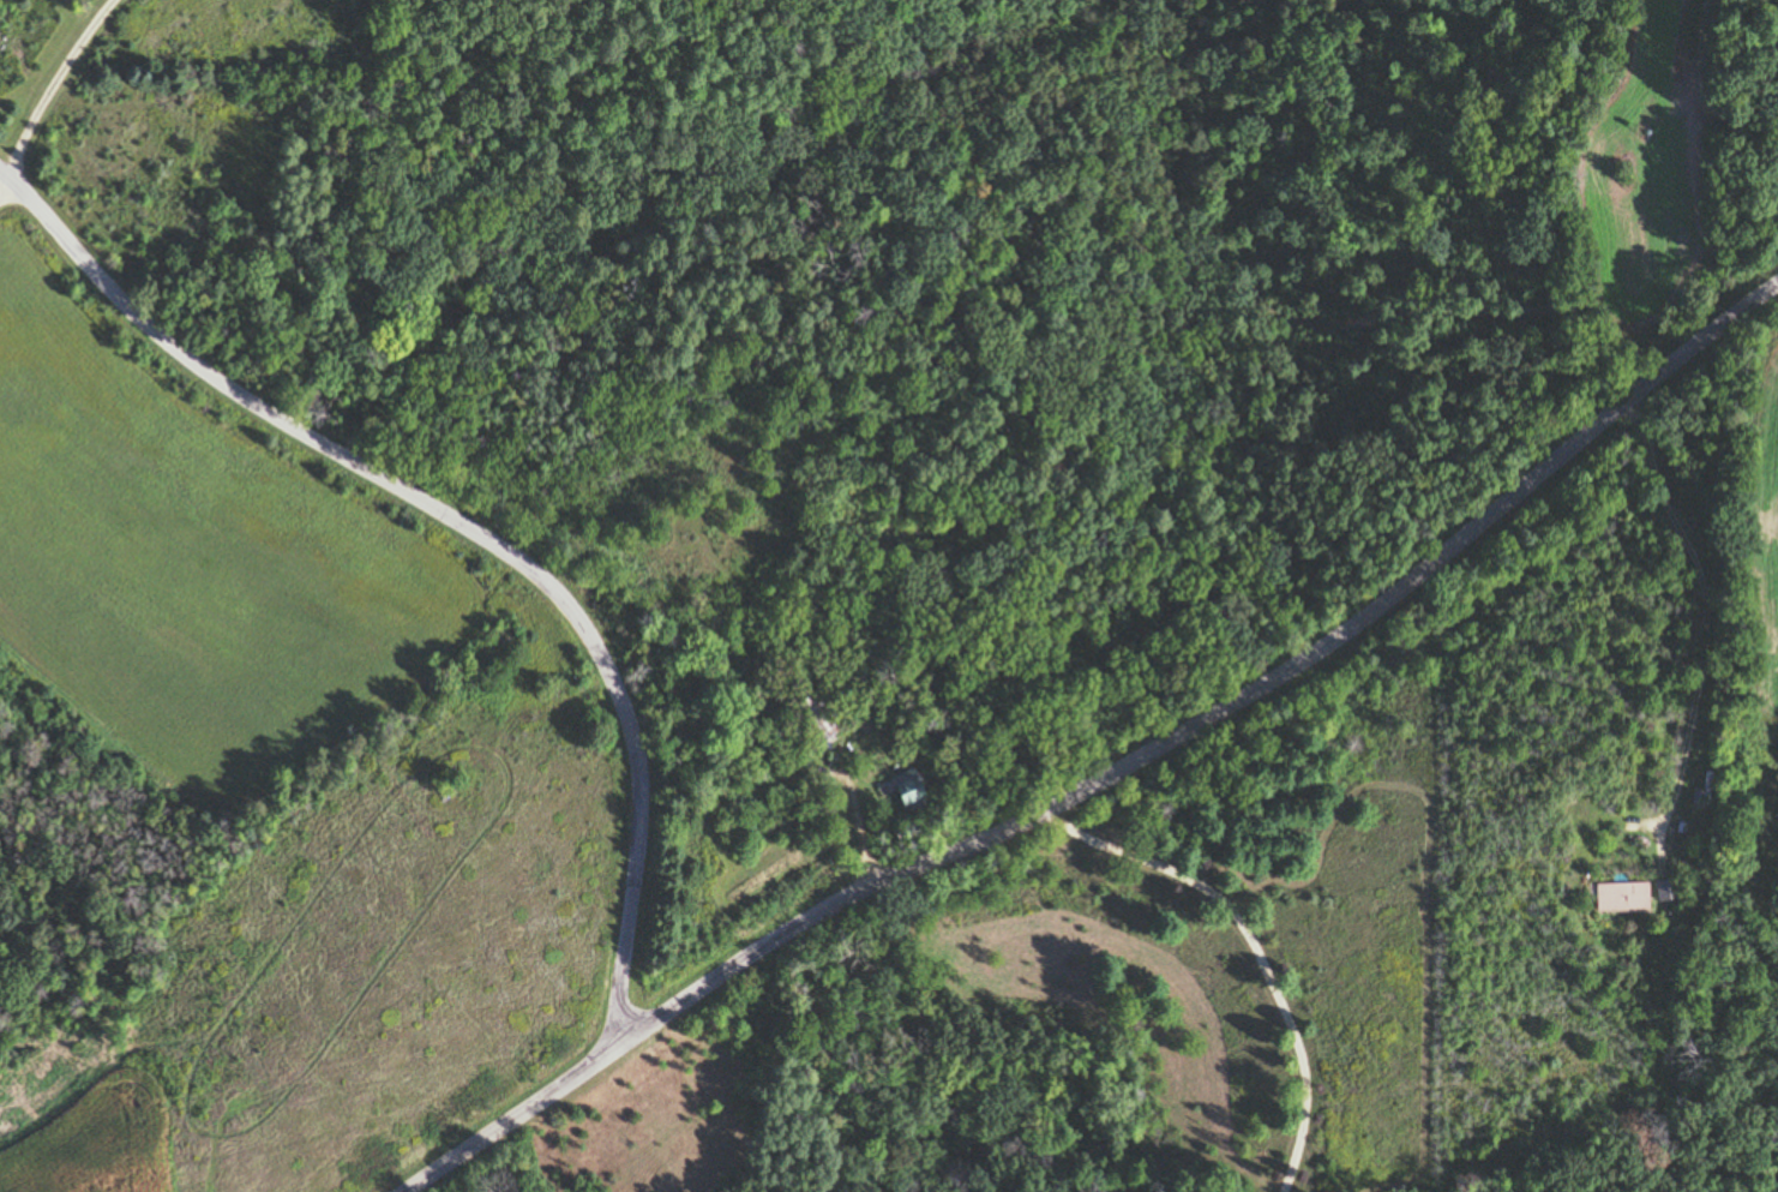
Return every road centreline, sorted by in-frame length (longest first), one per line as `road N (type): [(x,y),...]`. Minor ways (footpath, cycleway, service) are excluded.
road 1 (residential): [(382,1191),(615,1032),(902,863),(1094,783),(1271,688),(1777,272)]
road 2 (residential): [(615,1032),(637,803),(630,731),(597,643),(547,576),(244,387),(137,304),(0,160)]
road 3 (residential): [(107,0),(83,28),(0,172)]

